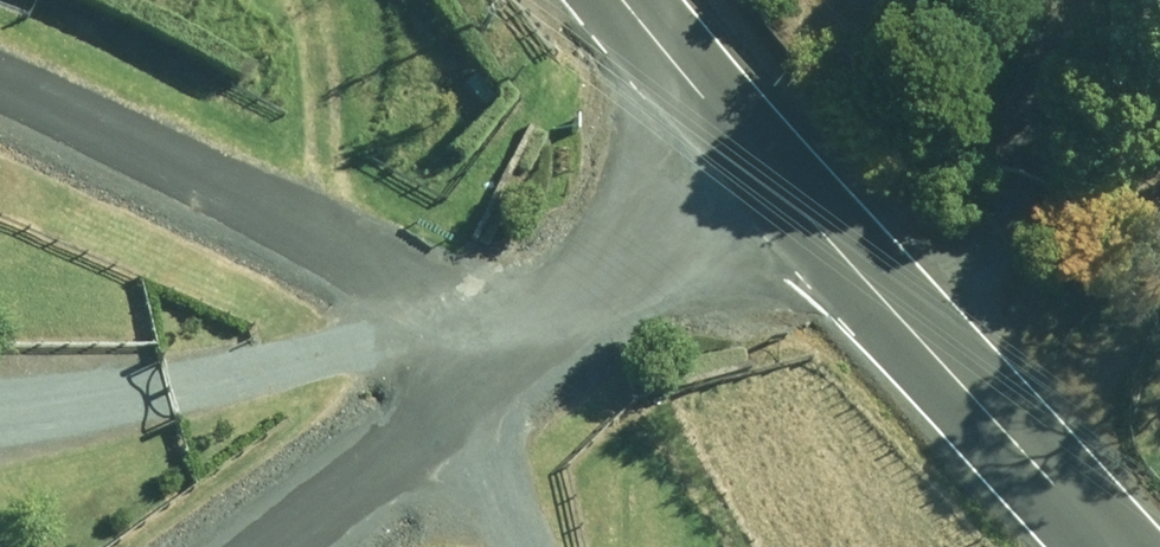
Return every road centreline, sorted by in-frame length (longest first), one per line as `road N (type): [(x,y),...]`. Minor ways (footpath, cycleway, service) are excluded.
road 1 (unclassified): [(504,356),(0,87)]
road 2 (tertiary): [(1108,546),(764,180)]
road 3 (unclassified): [(764,180),(504,356)]
road 4 (residential): [(504,356),(273,546)]
road 5 (tertiary): [(764,180),(618,0)]

